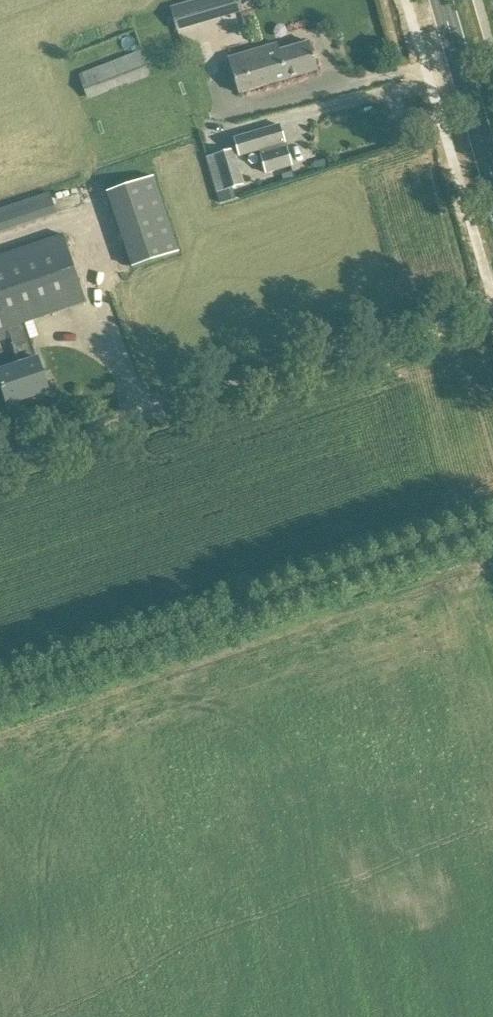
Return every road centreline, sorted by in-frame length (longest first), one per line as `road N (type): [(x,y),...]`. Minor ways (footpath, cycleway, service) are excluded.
road 1 (unclassified): [(0,468),(492,302)]
road 2 (secondary): [(492,182),(440,0)]

